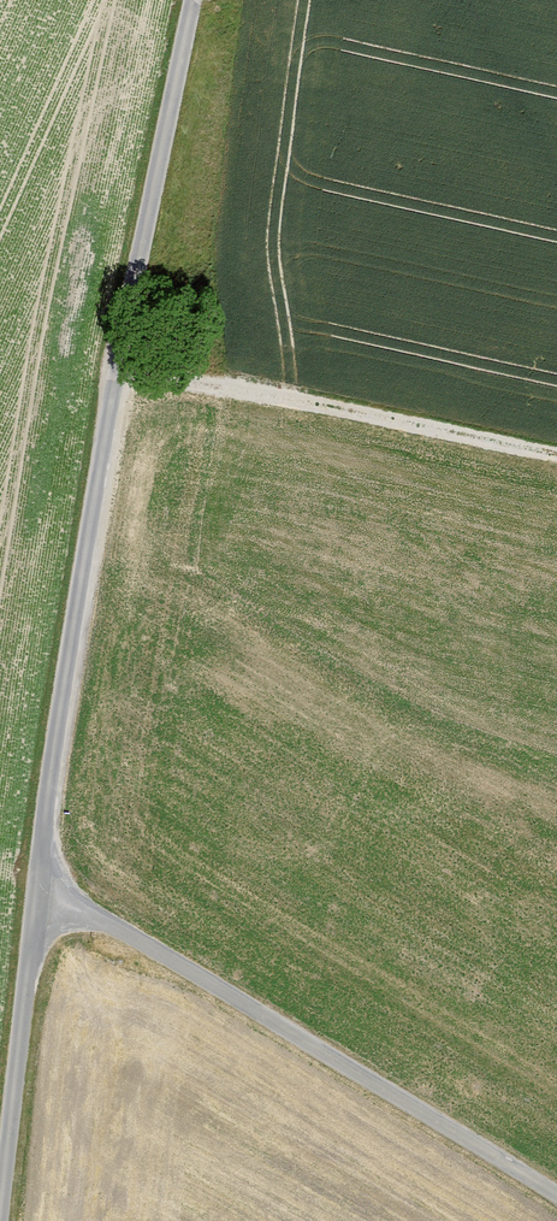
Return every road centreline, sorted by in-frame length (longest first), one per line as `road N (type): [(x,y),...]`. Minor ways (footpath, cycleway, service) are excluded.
road 1 (unclassified): [(198,0),(114,383),(3,1220)]
road 2 (track): [(556,1203),(43,887)]
road 3 (track): [(114,383),(556,477)]

